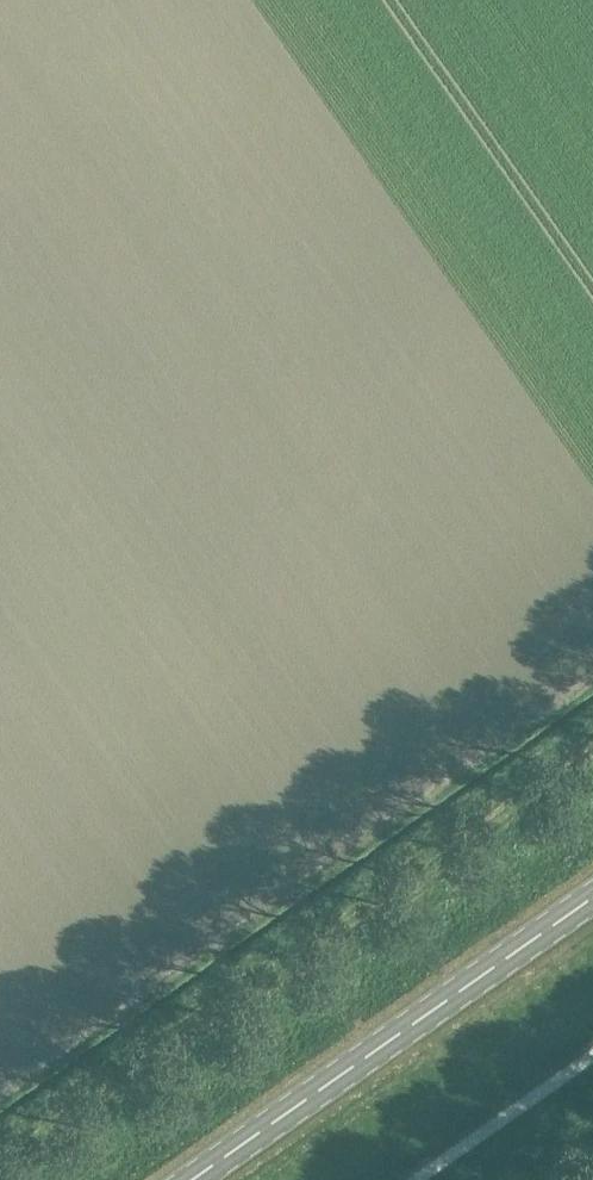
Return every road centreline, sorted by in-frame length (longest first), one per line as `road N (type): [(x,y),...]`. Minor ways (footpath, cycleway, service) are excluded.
road 1 (secondary): [(193,1179),(592,898)]

